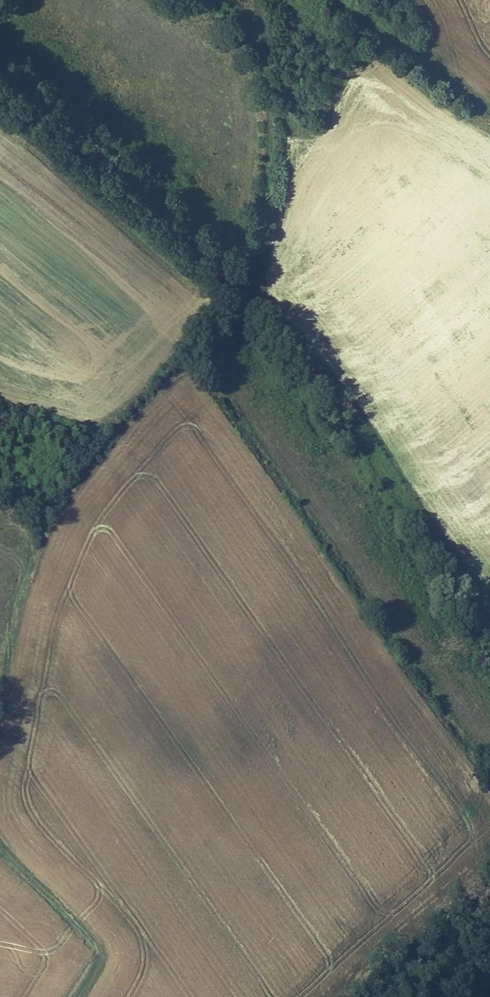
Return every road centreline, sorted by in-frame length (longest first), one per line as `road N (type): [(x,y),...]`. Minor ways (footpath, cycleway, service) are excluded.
road 1 (track): [(0,706),(21,587),(94,432),(210,304),(255,275),(272,206),(263,0)]
road 2 (track): [(73,996),(94,968),(89,940),(0,846)]
road 3 (track): [(342,0),(457,77),(489,113)]

